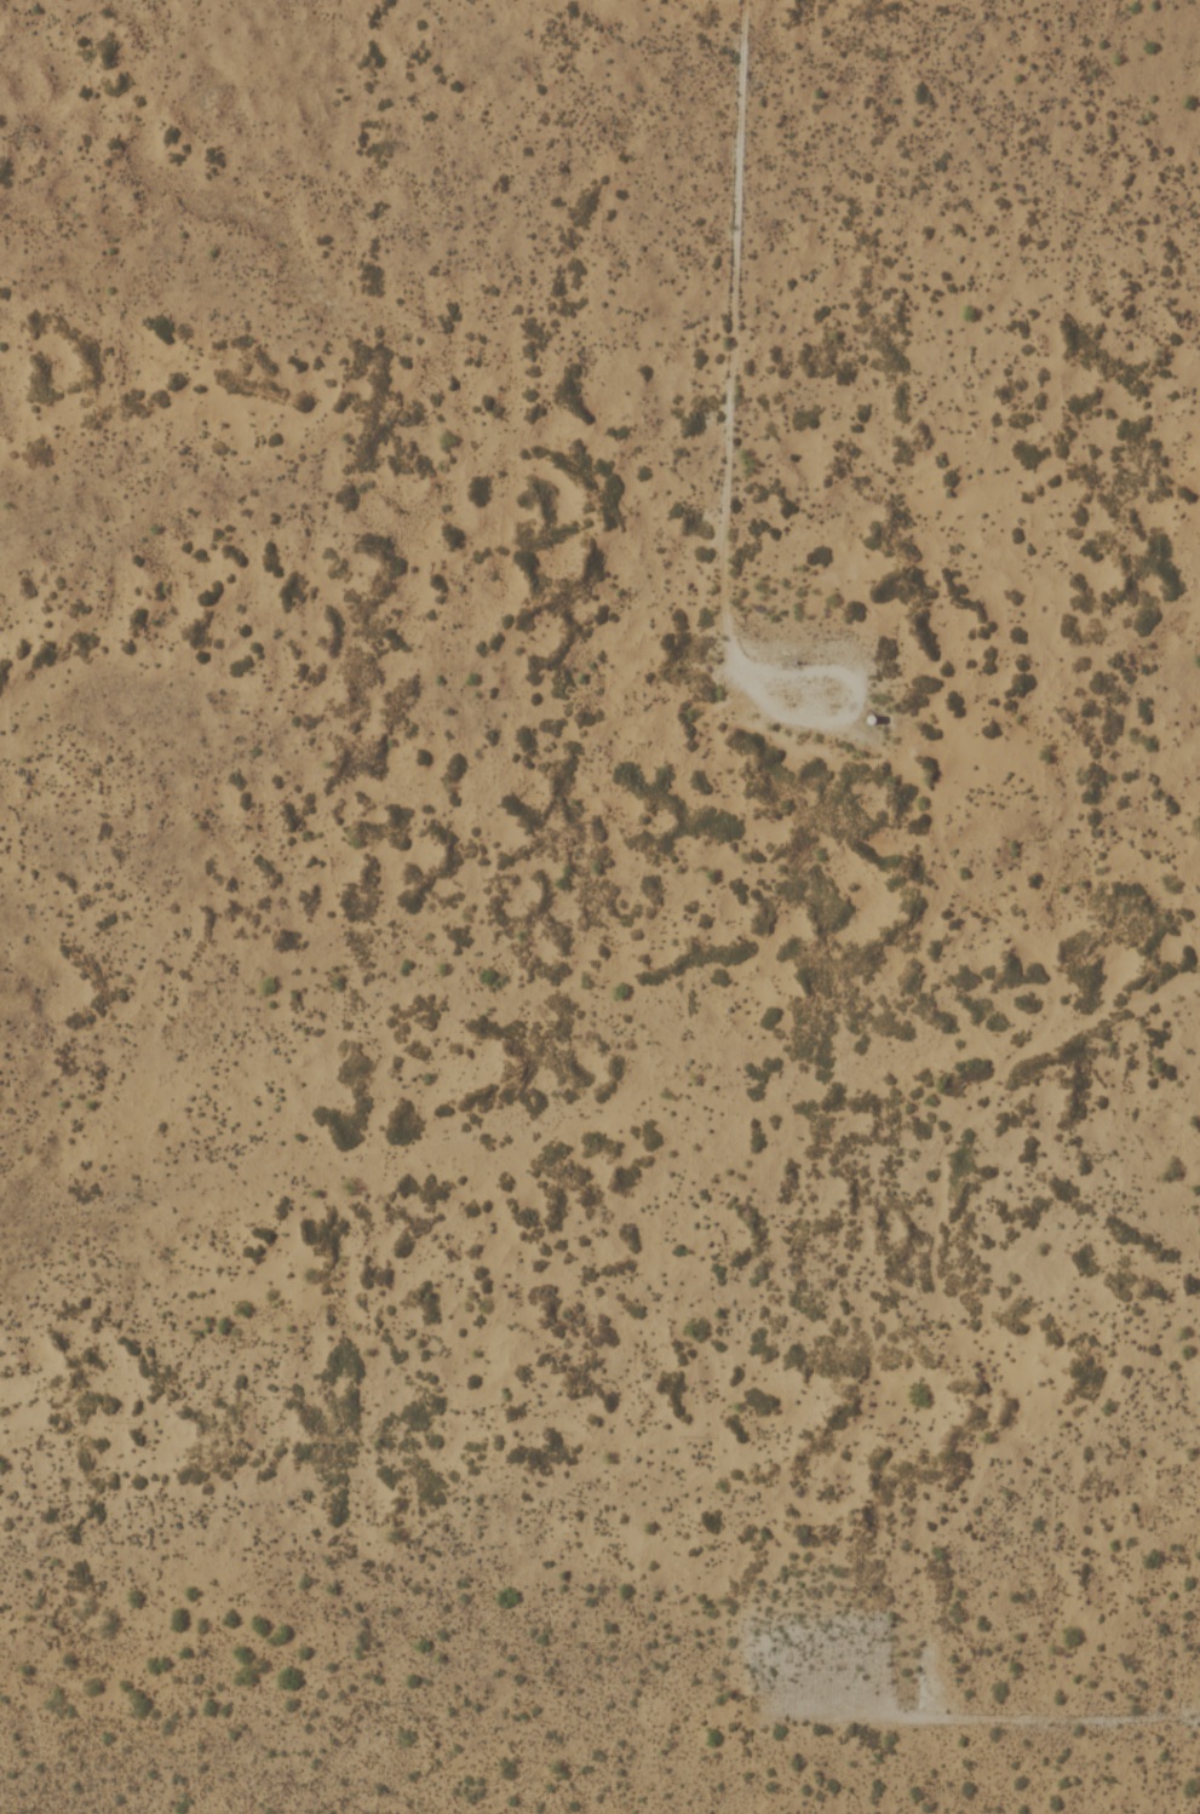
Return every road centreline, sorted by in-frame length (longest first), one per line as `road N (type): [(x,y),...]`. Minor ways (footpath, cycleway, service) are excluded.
road 1 (residential): [(720,683),(745,0)]

